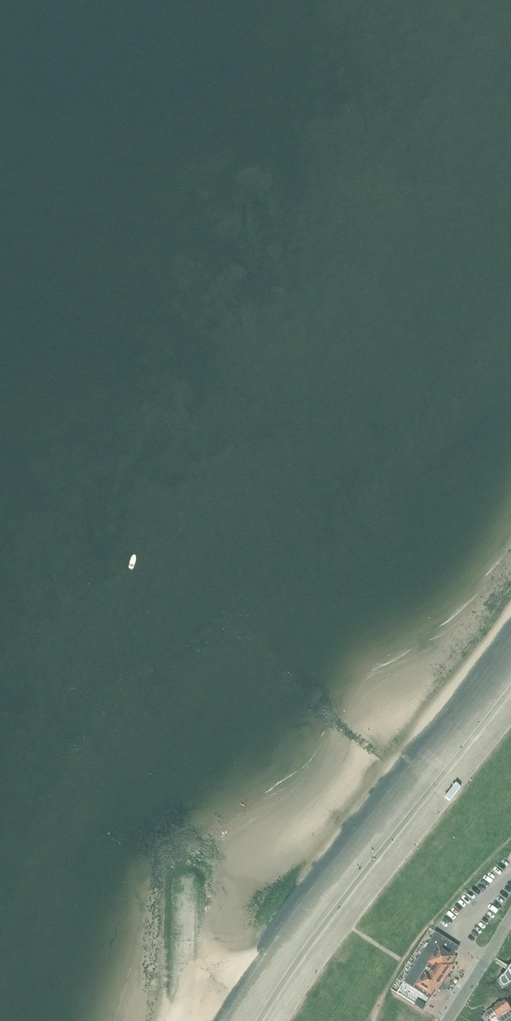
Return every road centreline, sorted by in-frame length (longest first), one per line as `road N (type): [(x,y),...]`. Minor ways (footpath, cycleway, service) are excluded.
road 1 (residential): [(448,1020),(510,918)]

